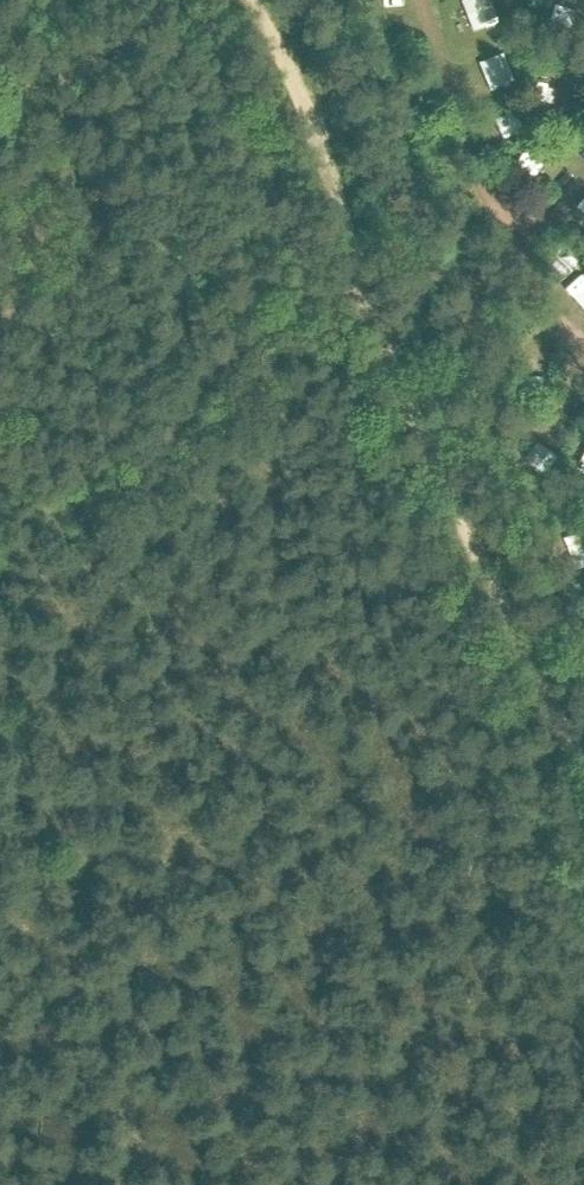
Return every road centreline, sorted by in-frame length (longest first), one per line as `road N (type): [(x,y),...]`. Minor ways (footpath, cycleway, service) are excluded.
road 1 (track): [(583,782),(391,373),(320,151),(243,0)]

